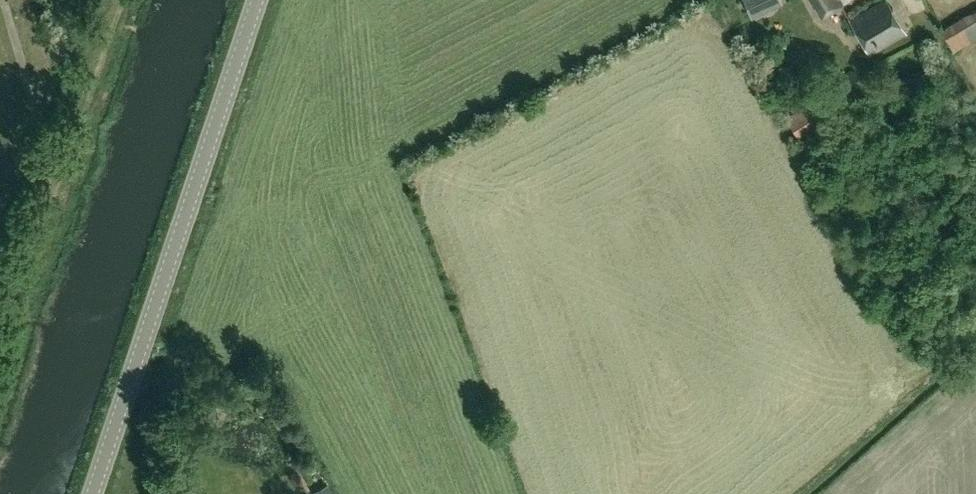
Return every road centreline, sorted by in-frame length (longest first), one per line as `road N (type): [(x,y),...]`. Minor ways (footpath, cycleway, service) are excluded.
road 1 (tertiary): [(96,493),(257,0)]
road 2 (unclassified): [(37,128),(2,0)]

